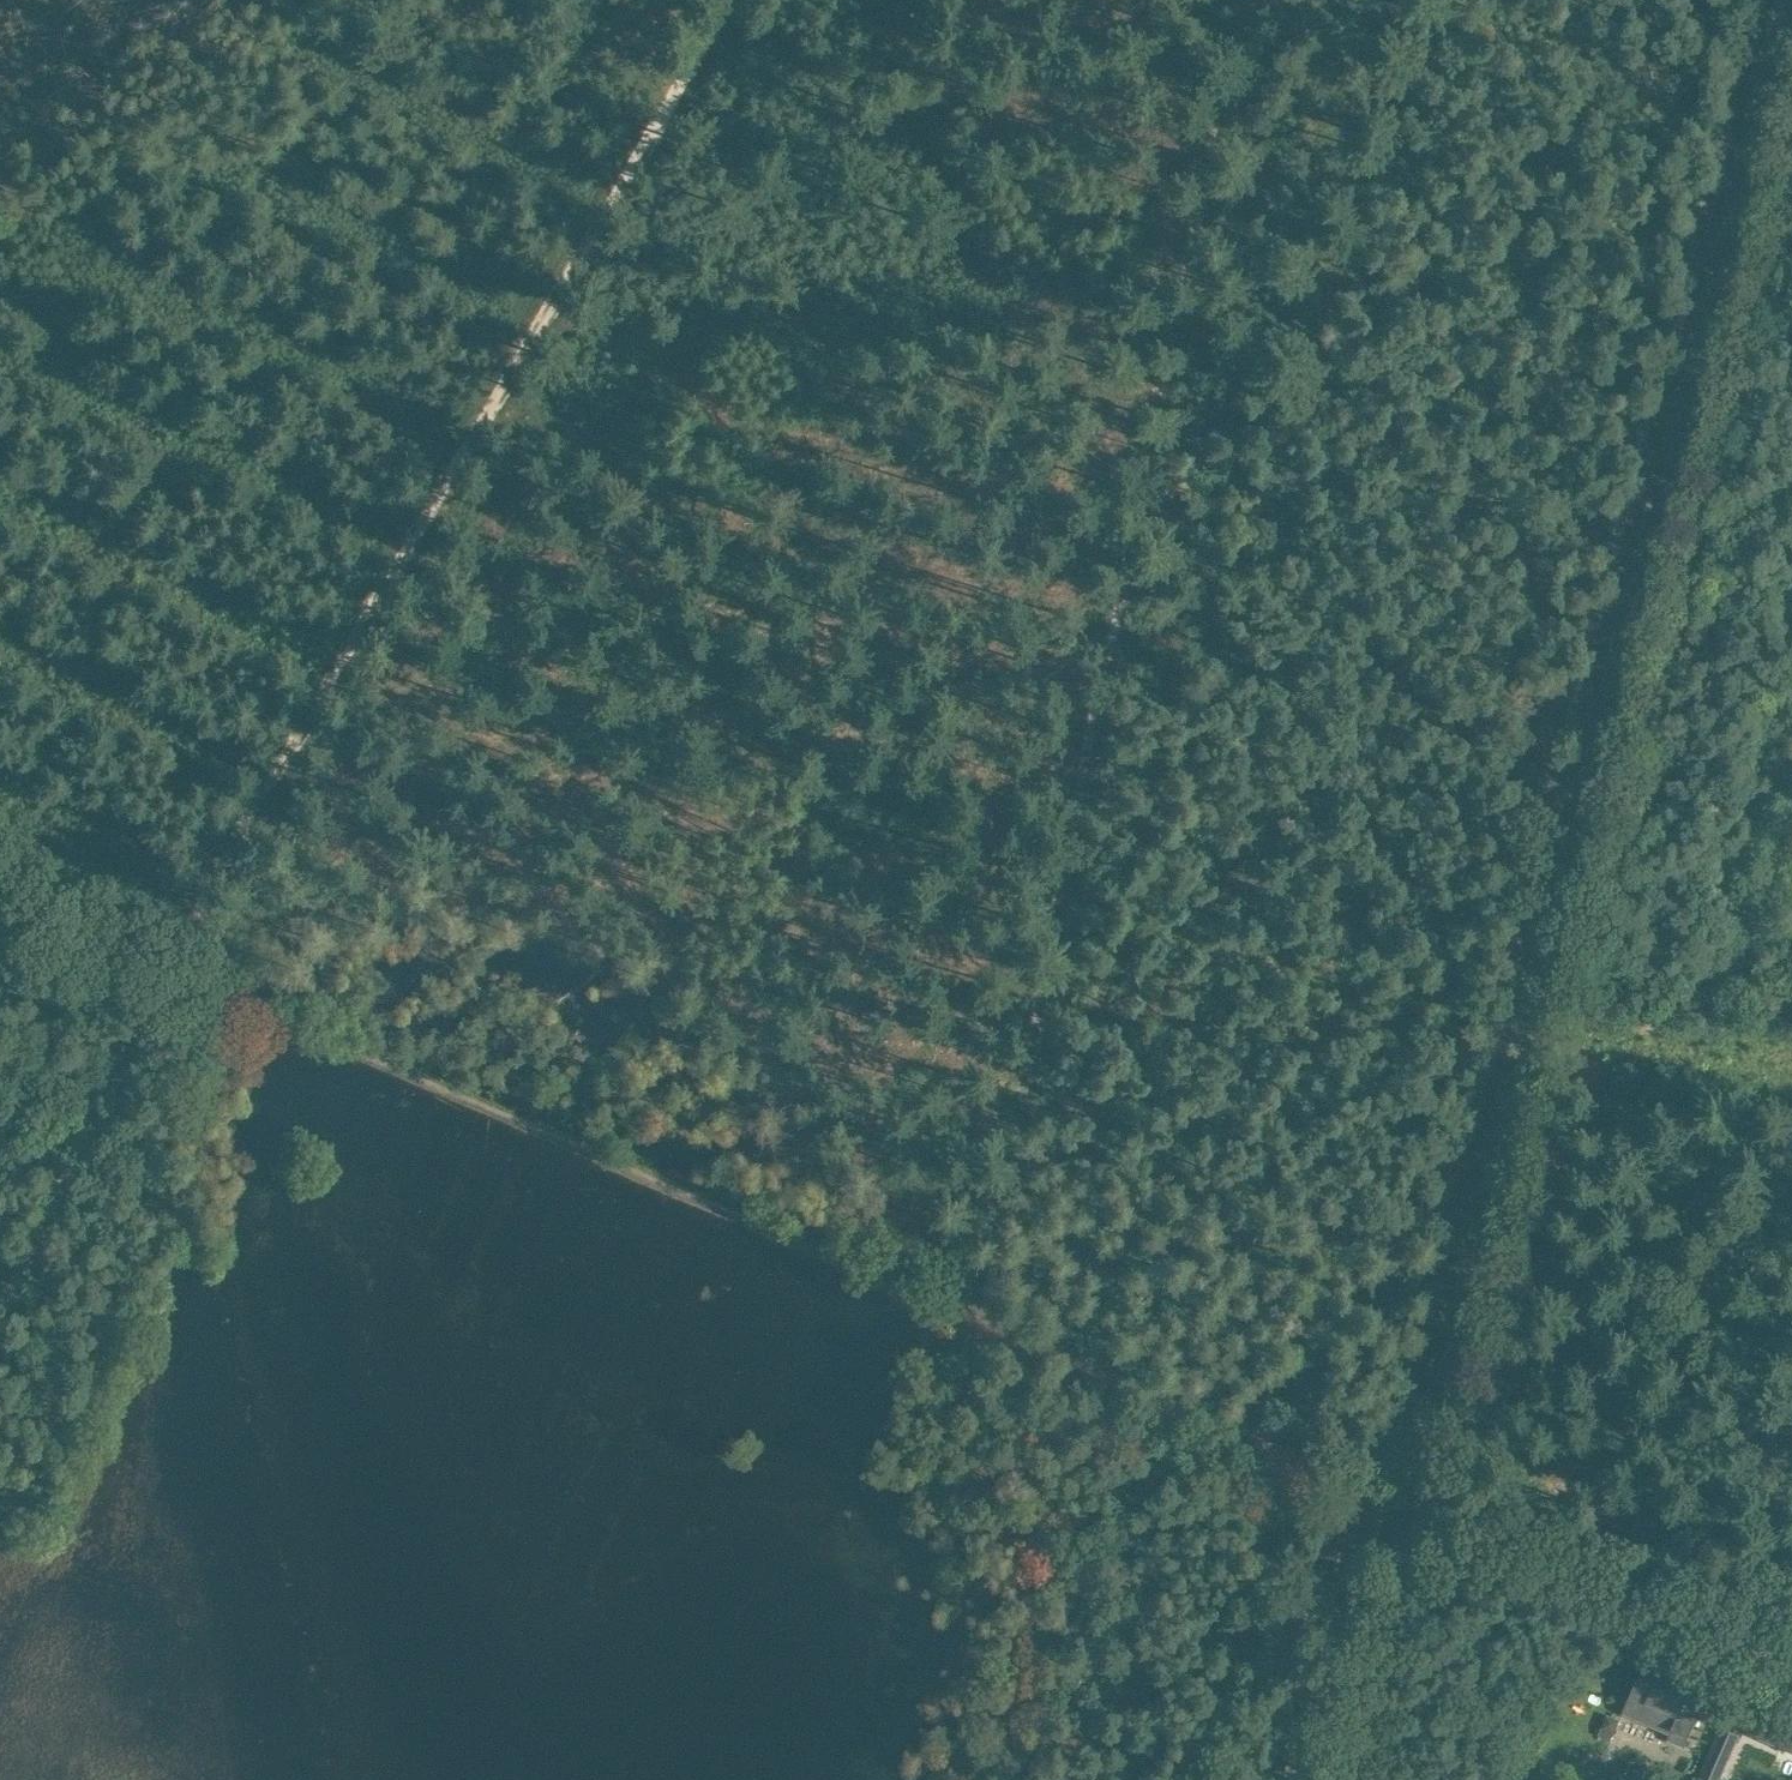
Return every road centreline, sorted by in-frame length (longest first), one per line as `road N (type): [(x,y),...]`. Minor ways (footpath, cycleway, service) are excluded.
road 1 (tertiary): [(1409,1491),(1787,0)]
road 2 (track): [(1371,1484),(1326,1472),(885,1286),(159,962)]
road 3 (unclassified): [(1791,1666),(1409,1491)]
road 4 (tertiary): [(1342,1779),(1409,1491)]
road 5 (track): [(159,962),(43,920)]

